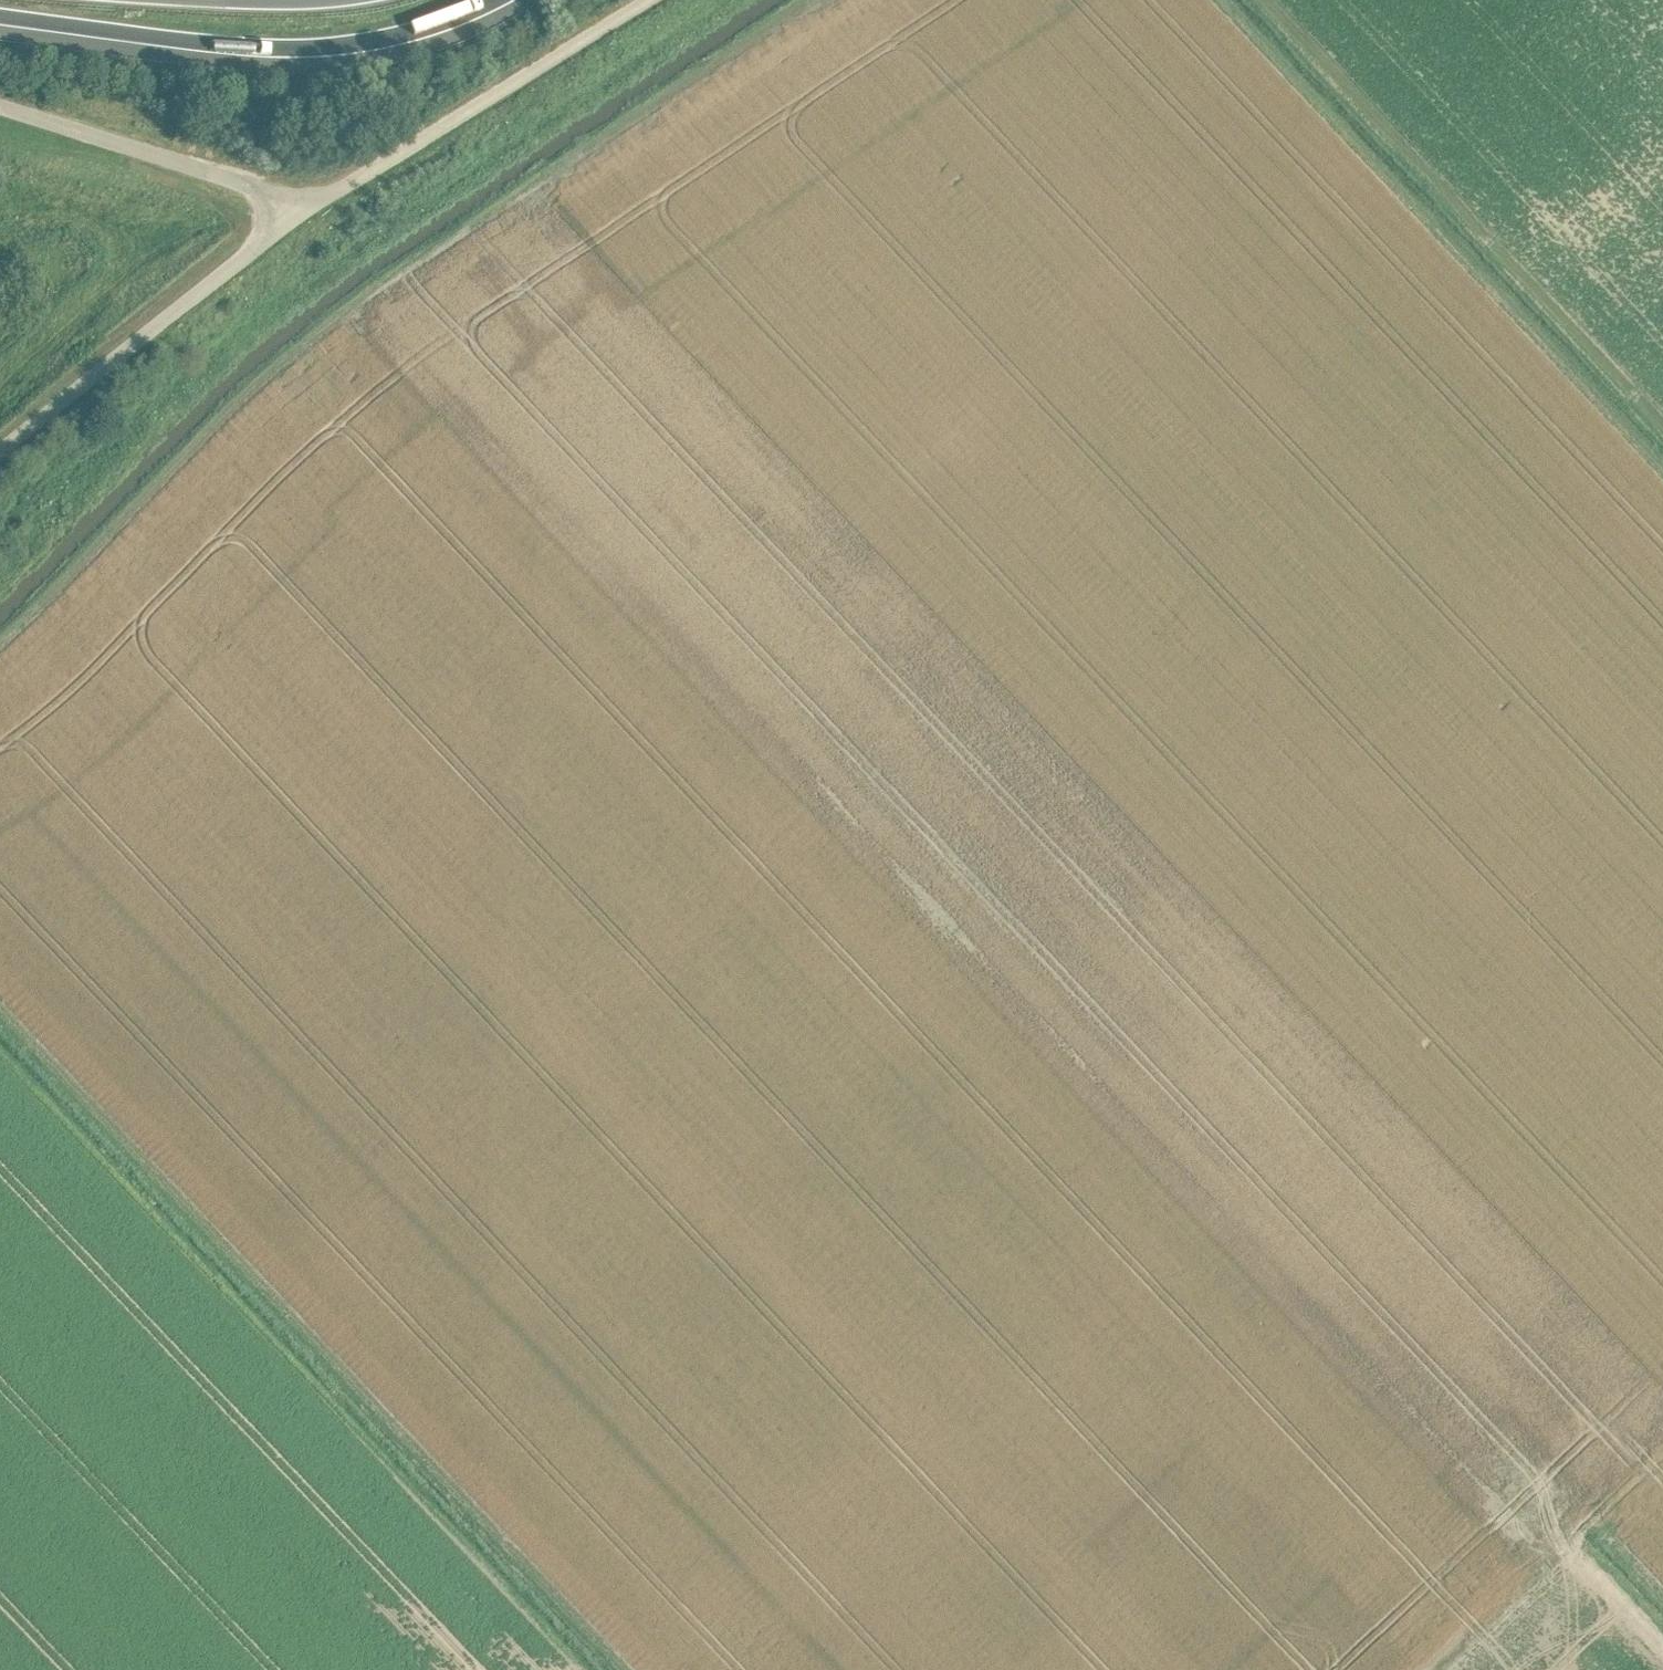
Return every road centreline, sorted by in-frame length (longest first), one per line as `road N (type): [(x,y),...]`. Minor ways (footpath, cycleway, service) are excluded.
road 1 (motorway): [(0,16),(249,48),(321,46),(379,38),(487,0)]
road 2 (unclassified): [(298,214),(643,0)]
road 3 (unclassified): [(0,444),(298,214)]
road 4 (unclassified): [(298,214),(245,185),(0,106)]

